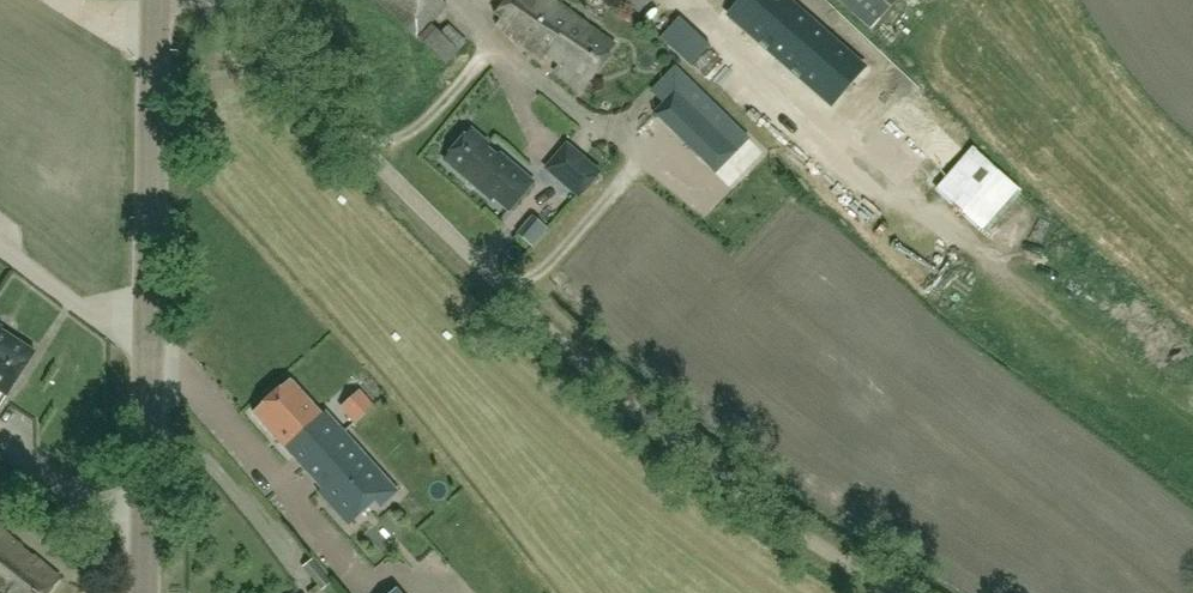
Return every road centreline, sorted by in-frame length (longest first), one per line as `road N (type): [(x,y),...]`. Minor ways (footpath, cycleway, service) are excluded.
road 1 (unclassified): [(895,592),(696,459),(573,357),(208,0)]
road 2 (tertiary): [(146,592),(154,0)]

